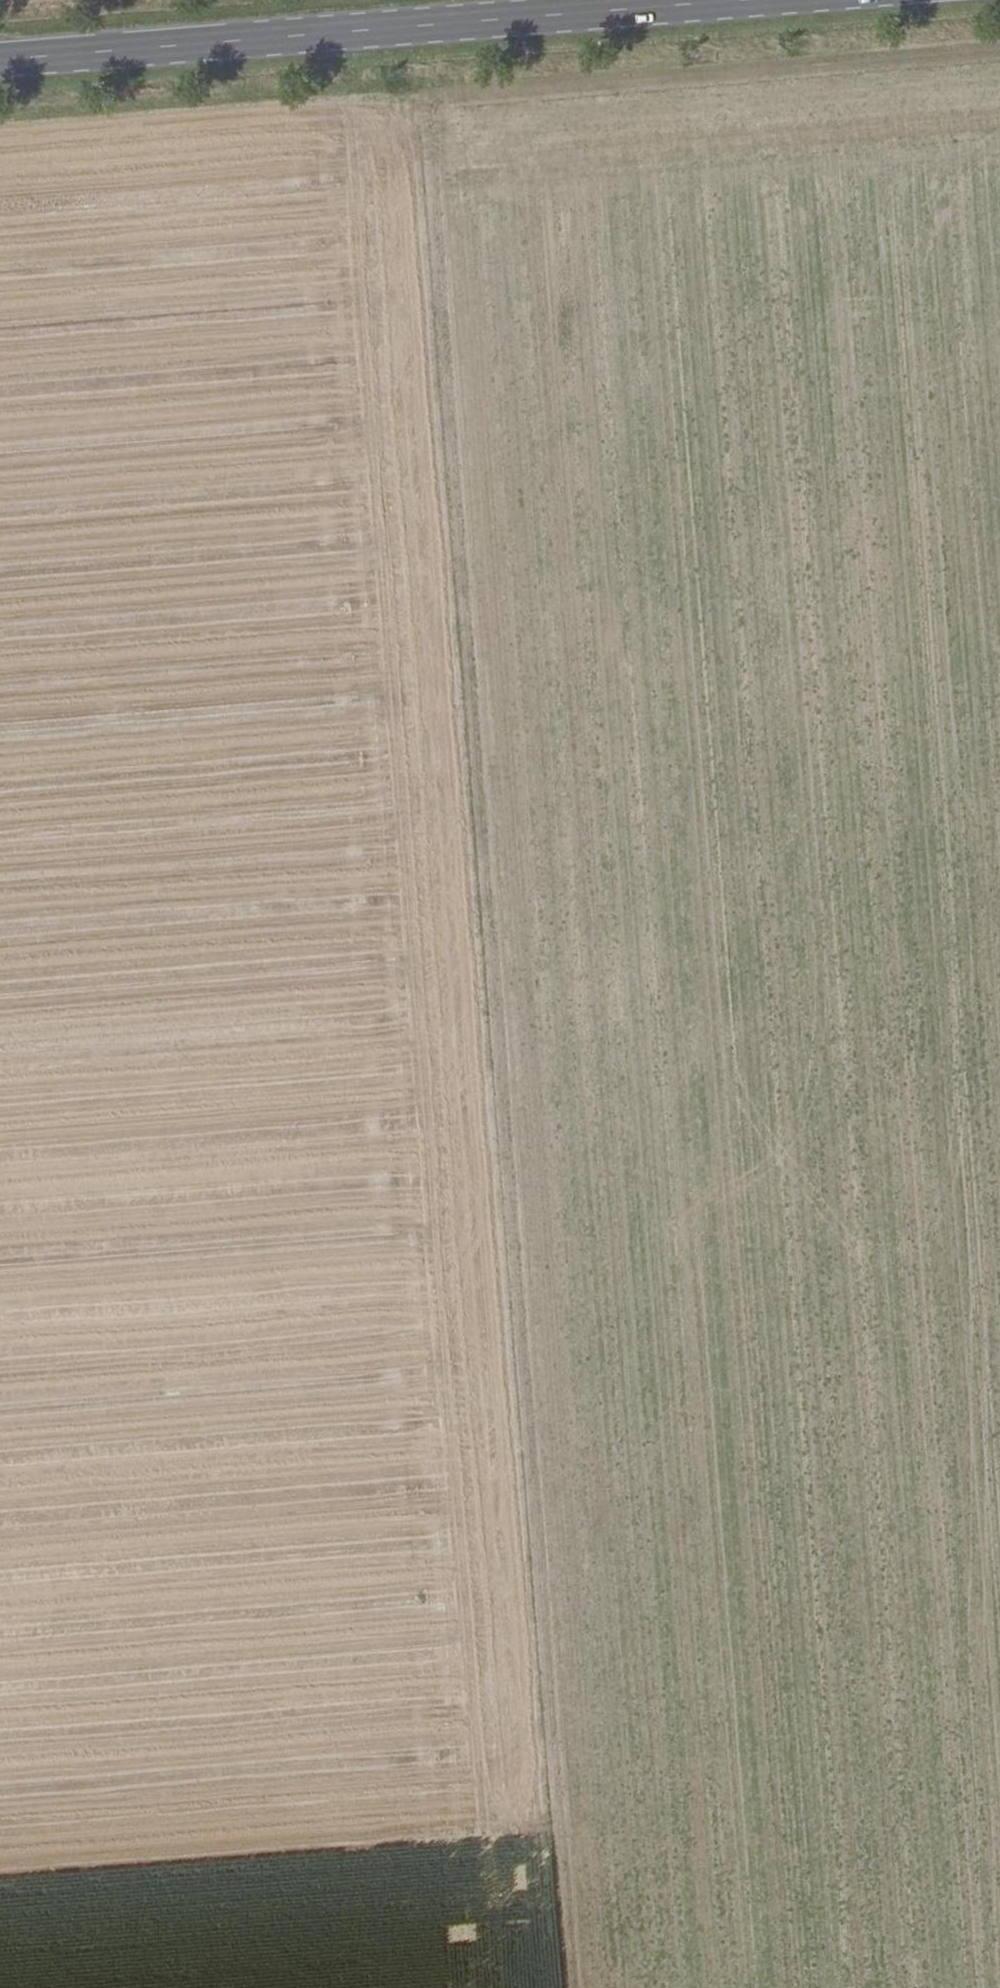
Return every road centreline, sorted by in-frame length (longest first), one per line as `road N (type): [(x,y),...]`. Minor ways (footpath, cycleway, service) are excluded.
road 1 (primary): [(0,51),(677,0)]

